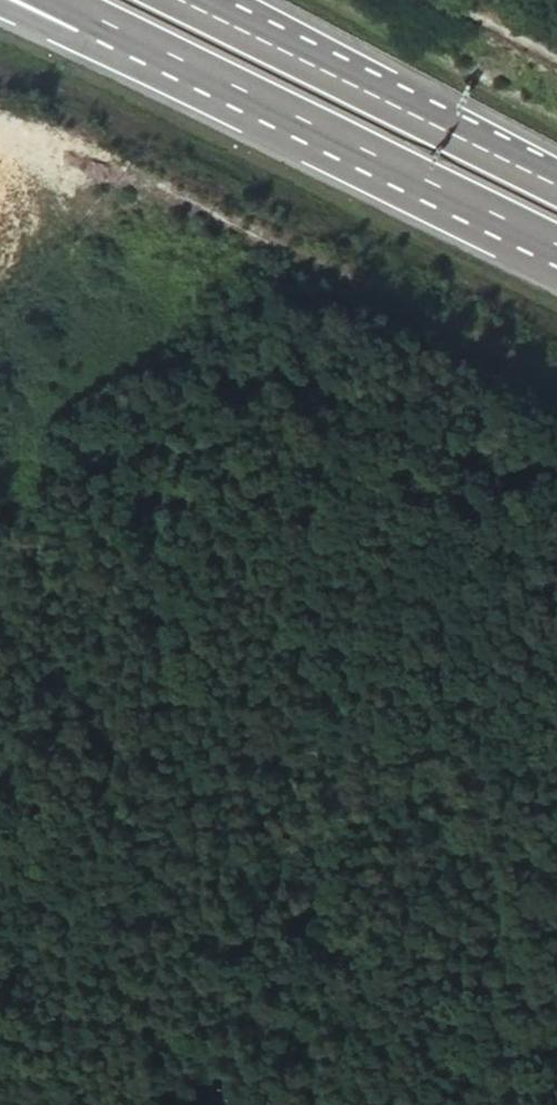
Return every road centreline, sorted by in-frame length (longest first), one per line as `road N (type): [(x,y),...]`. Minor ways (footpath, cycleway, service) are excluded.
road 1 (track): [(0,121),(556,389)]
road 2 (trunk): [(89,12),(556,244)]
road 3 (trunk): [(556,184),(182,0)]
road 4 (track): [(481,1104),(556,951)]

